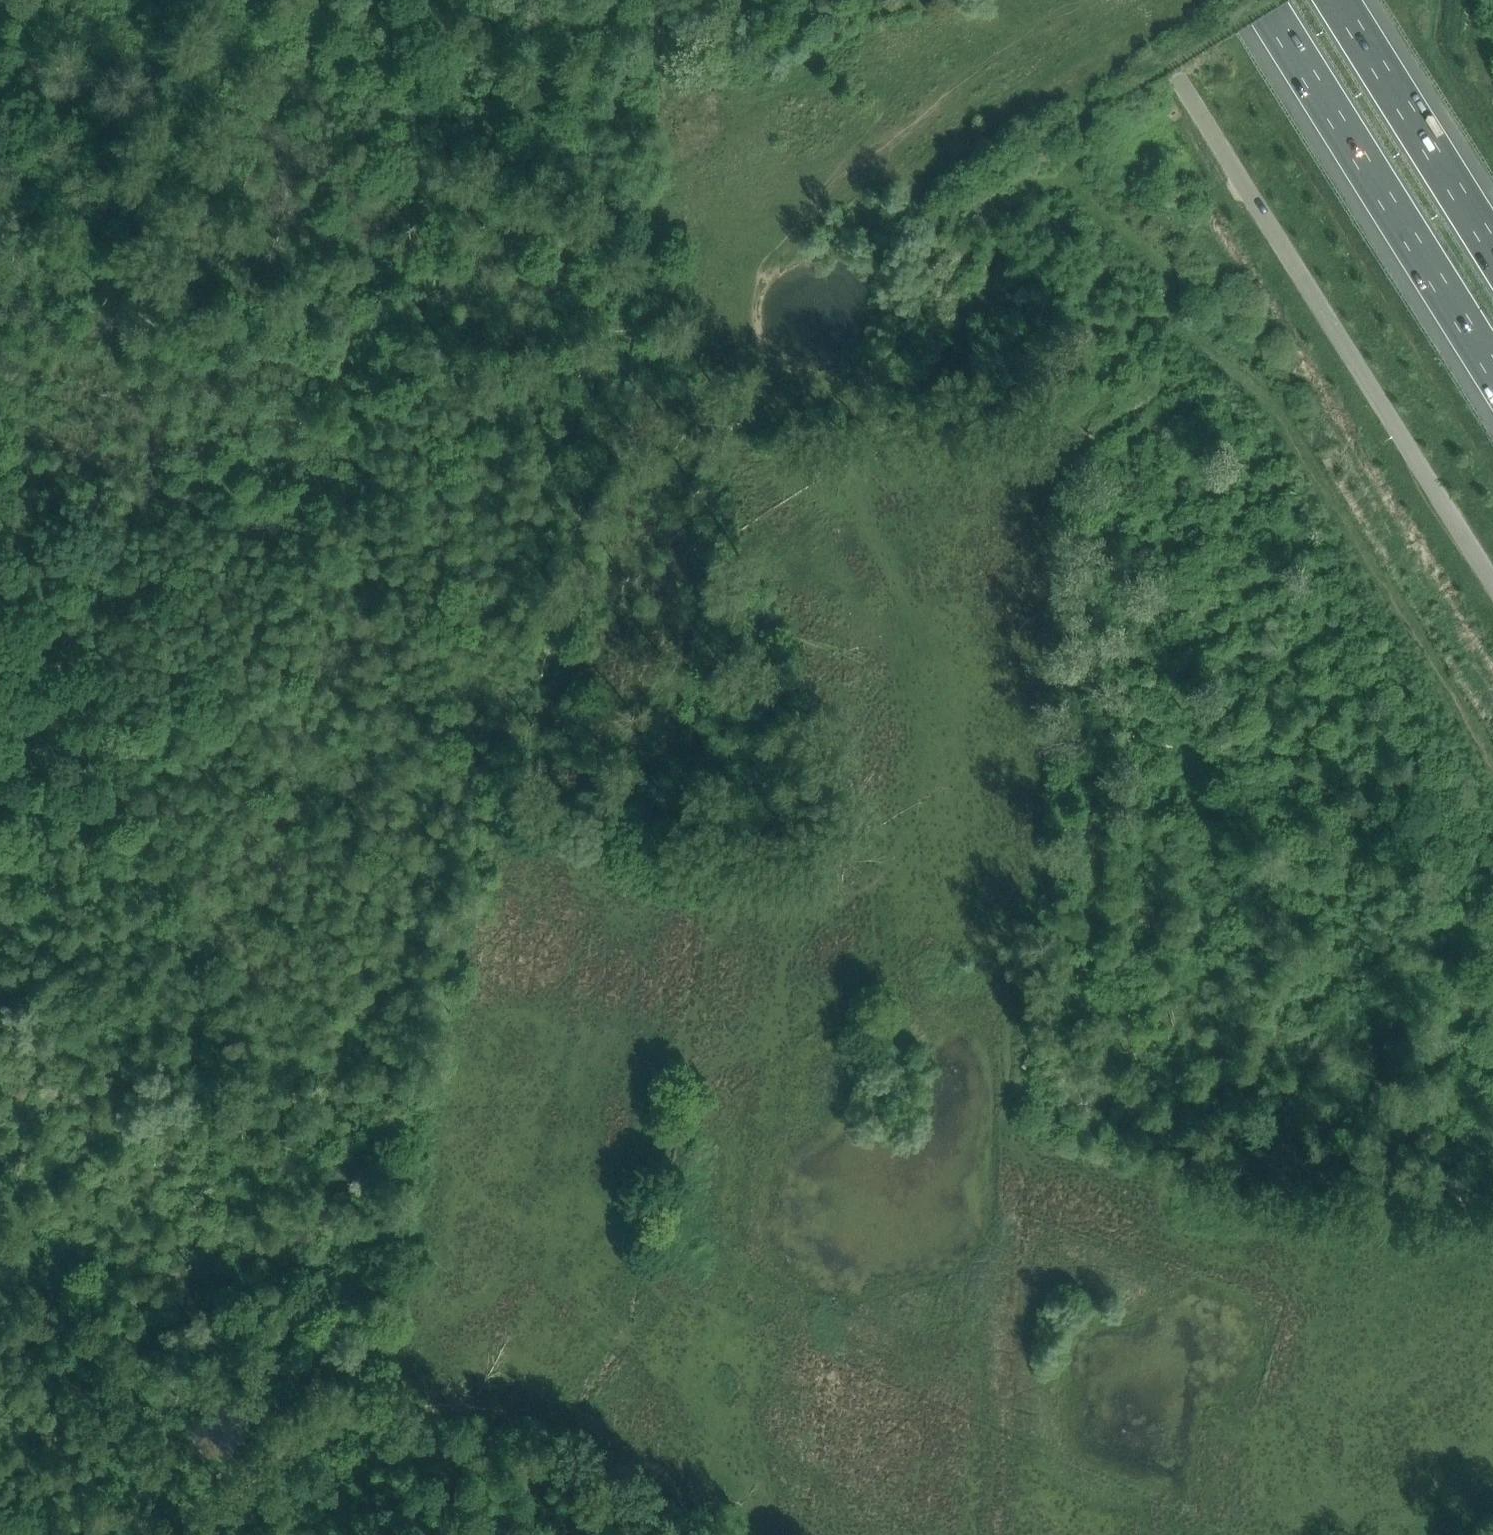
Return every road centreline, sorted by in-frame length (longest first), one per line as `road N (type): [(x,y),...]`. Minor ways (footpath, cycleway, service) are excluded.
road 1 (unclassified): [(1492,579),(1126,0)]
road 2 (motorway): [(1261,0),(1492,361)]
road 3 (motorway): [(1492,245),(1340,0)]

